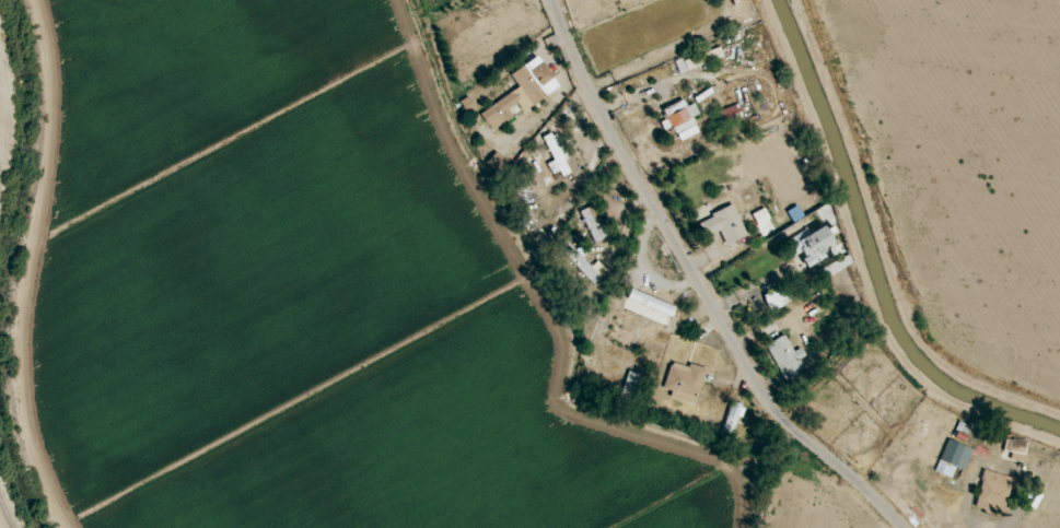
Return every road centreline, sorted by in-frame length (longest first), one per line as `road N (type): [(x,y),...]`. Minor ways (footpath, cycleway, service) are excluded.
road 1 (tertiary): [(902,527),(766,397),(633,174),(551,0)]

